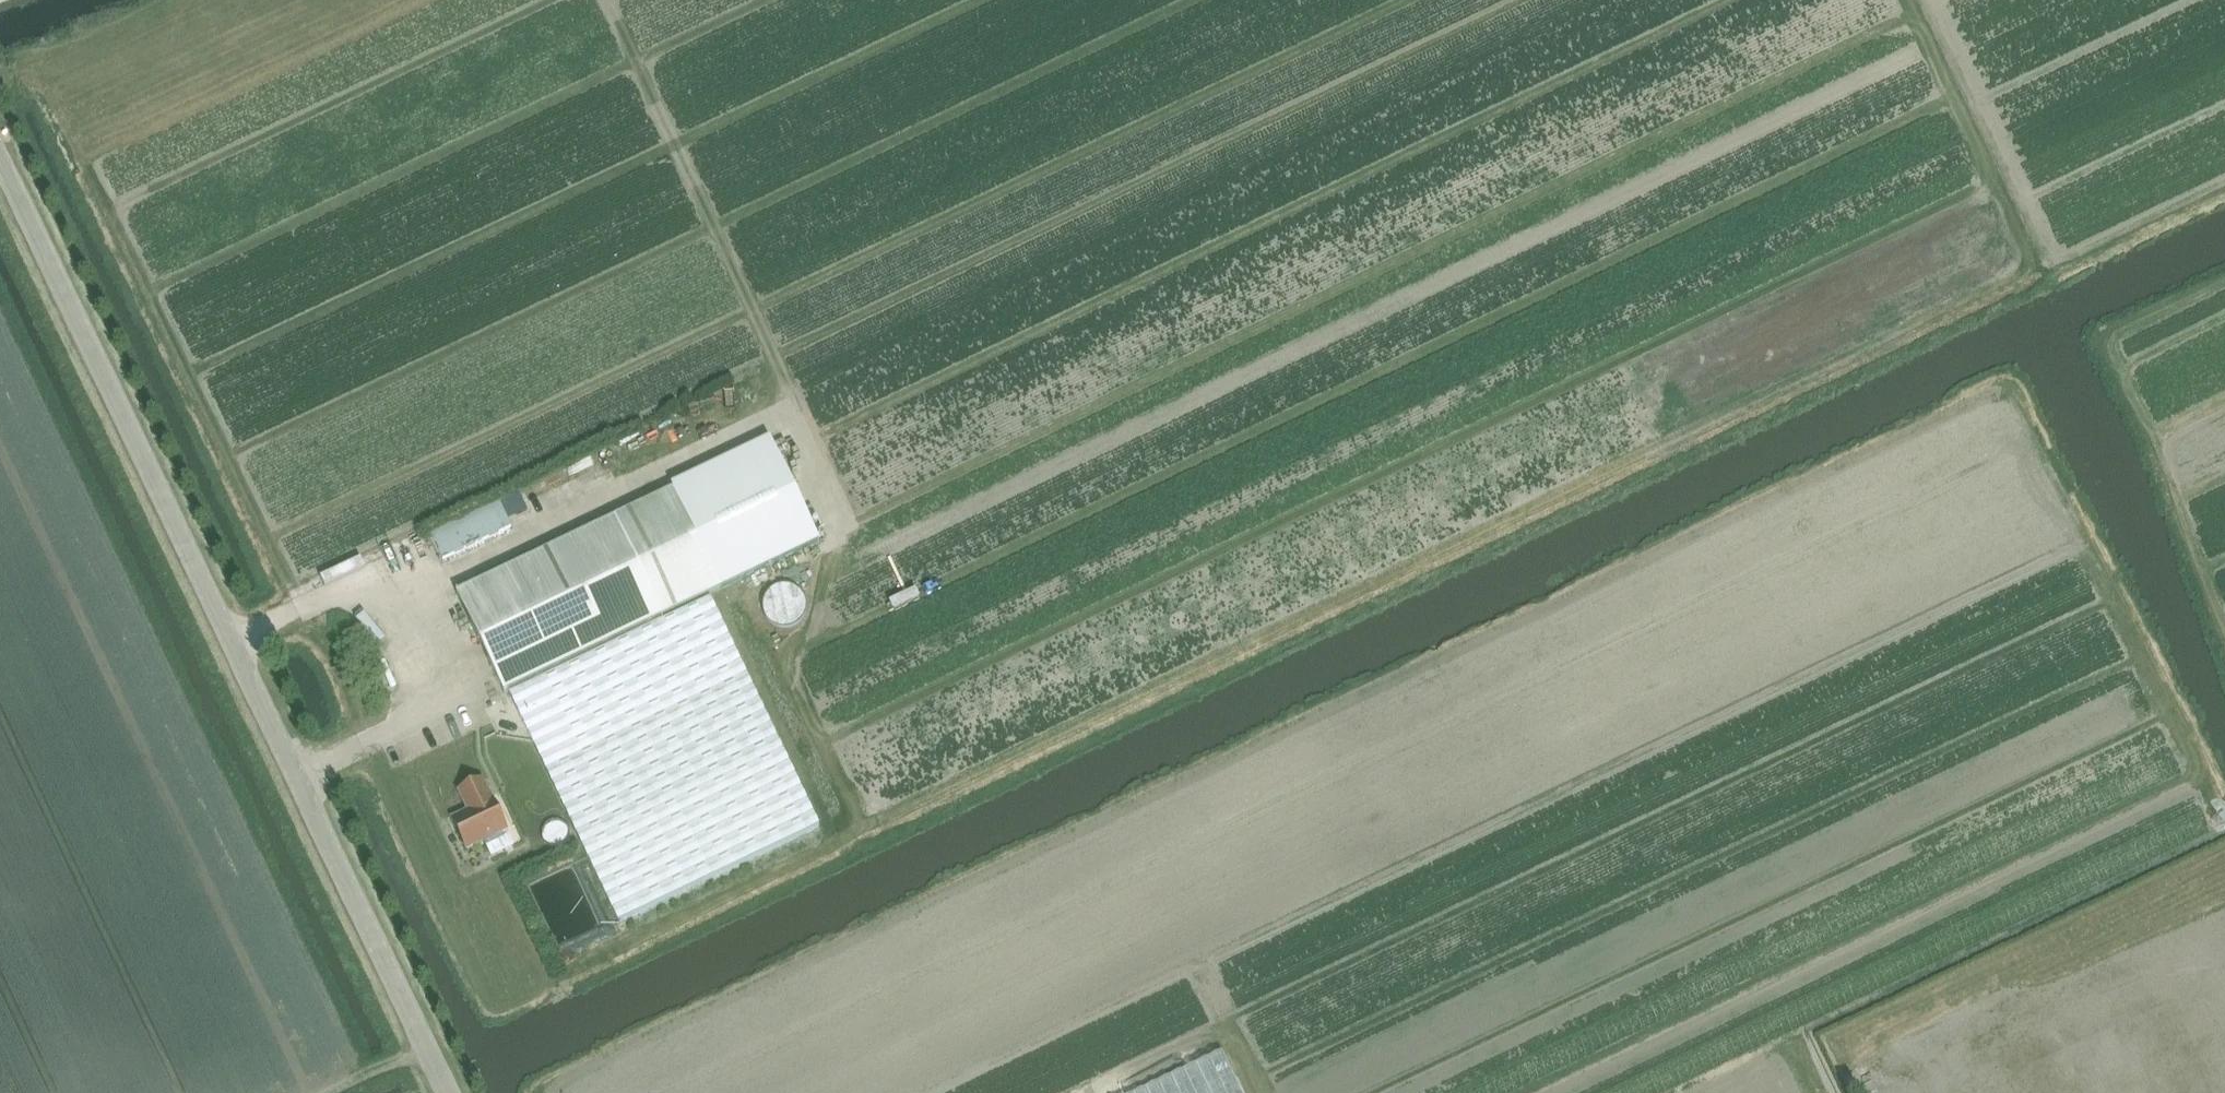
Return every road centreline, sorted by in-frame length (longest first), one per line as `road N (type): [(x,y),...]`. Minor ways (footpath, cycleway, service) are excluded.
road 1 (unclassified): [(447,1092),(0,155)]

